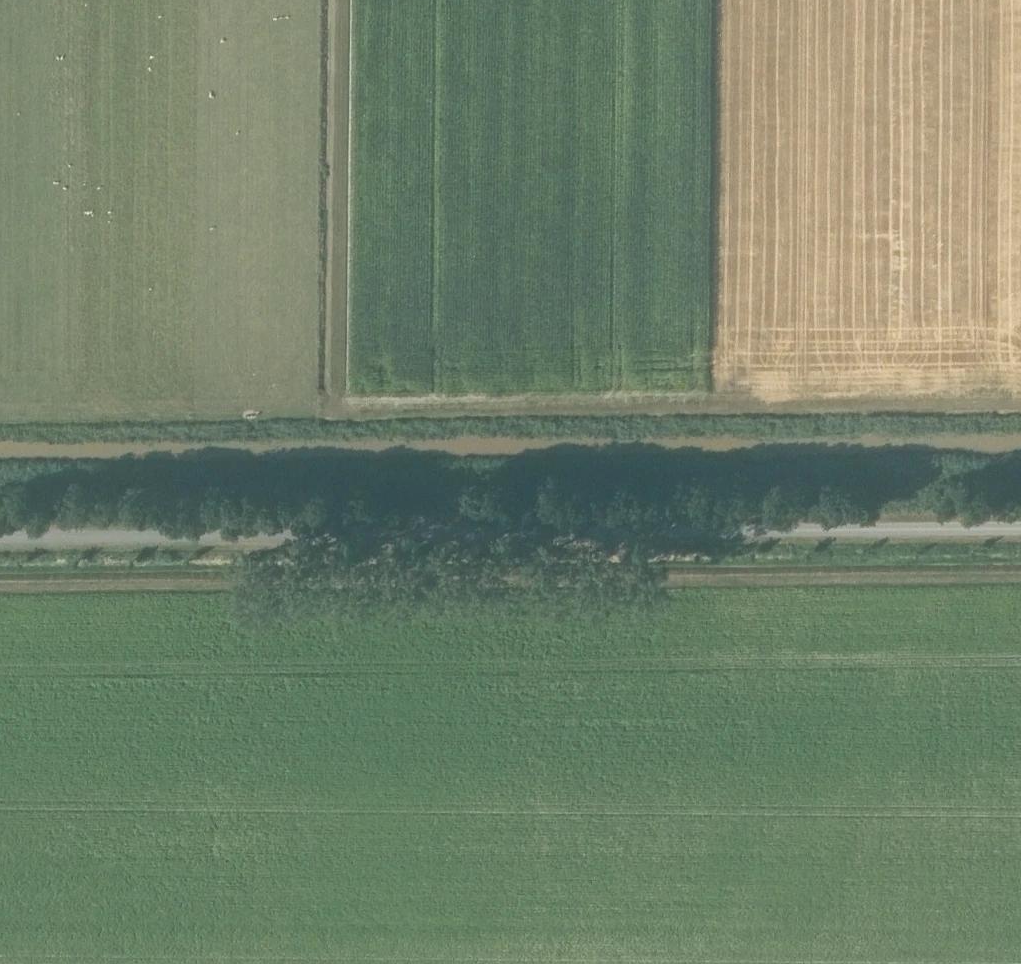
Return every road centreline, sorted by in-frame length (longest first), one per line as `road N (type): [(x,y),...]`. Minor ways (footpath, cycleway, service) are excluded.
road 1 (unclassified): [(0,537),(1020,527)]

